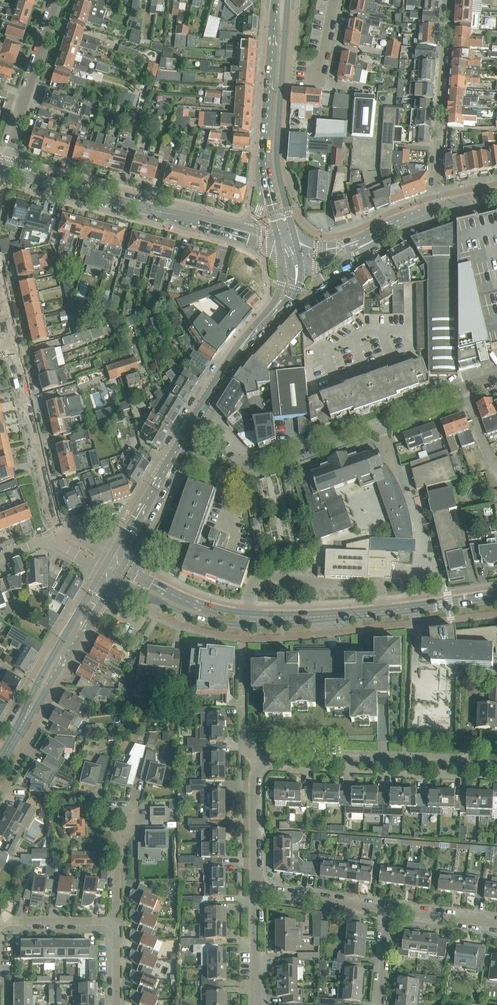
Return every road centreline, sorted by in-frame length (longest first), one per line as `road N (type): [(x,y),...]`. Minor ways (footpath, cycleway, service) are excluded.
road 1 (residential): [(235,470),(496,379)]
road 2 (tertiary): [(295,241),(276,160),(288,0)]
road 3 (tertiary): [(234,231),(3,171)]
road 4 (residential): [(496,766),(261,761)]
road 5 (tertiary): [(224,373),(109,559)]
road 6 (residential): [(432,212),(450,0)]
road 7 (tertiary): [(274,0),(262,162),(268,194)]
road 8 (unclassified): [(247,619),(261,575),(381,588),(385,612)]
road 9 (residential): [(53,519),(14,342)]
road 10 (residential): [(3,171),(56,0)]
road 11 (tertiary): [(102,572),(20,730)]
road 12 (tertiary): [(20,730),(112,578)]
road 13 (tertiary): [(112,578),(206,619),(247,619)]
road 14 (tertiary): [(247,619),(184,599),(120,565)]
road 15 (tertiary): [(247,619),(385,612)]
road 16 (residential): [(254,891),(254,773),(261,761)]
road 17 (residential): [(384,910),(254,891)]
road 18 (tertiary): [(120,565),(180,459)]

